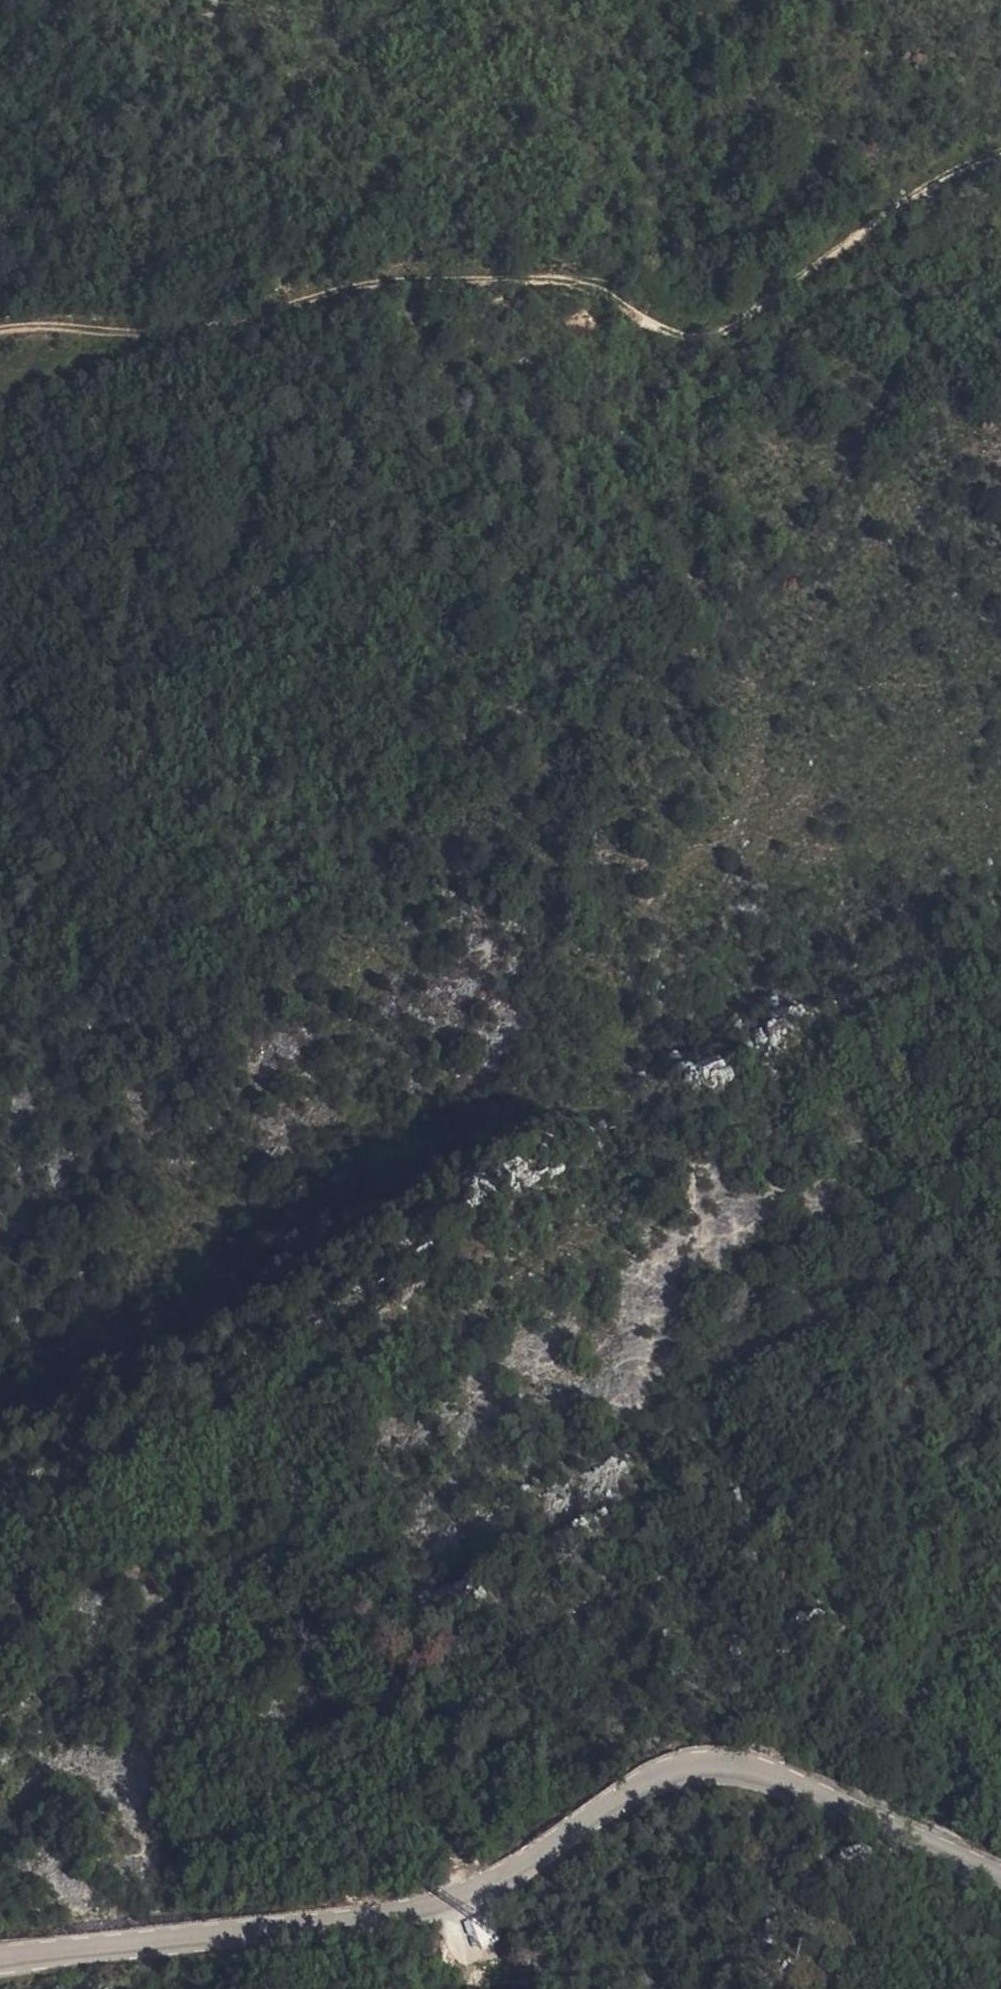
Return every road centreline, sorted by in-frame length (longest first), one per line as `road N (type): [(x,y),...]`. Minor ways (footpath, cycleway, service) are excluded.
road 1 (track): [(0,338),(500,275),(740,331),(907,201),(1000,154)]
road 2 (secondary): [(0,1957),(394,1914),(475,1894),(640,1789),(701,1771),(775,1778),(1000,1879)]

